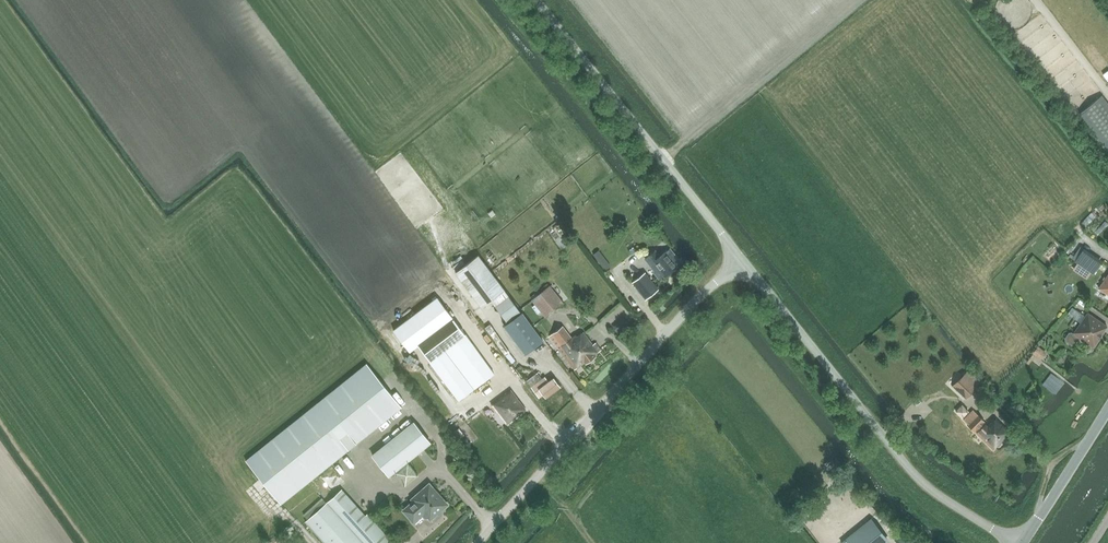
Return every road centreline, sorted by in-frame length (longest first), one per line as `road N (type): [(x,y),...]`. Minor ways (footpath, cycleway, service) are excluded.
road 1 (unclassified): [(1018,542),(927,487),(741,261)]
road 2 (unclassified): [(478,542),(741,261)]
road 3 (unclassified): [(741,261),(535,0)]
road 4 (unclassified): [(1021,542),(1107,412)]

